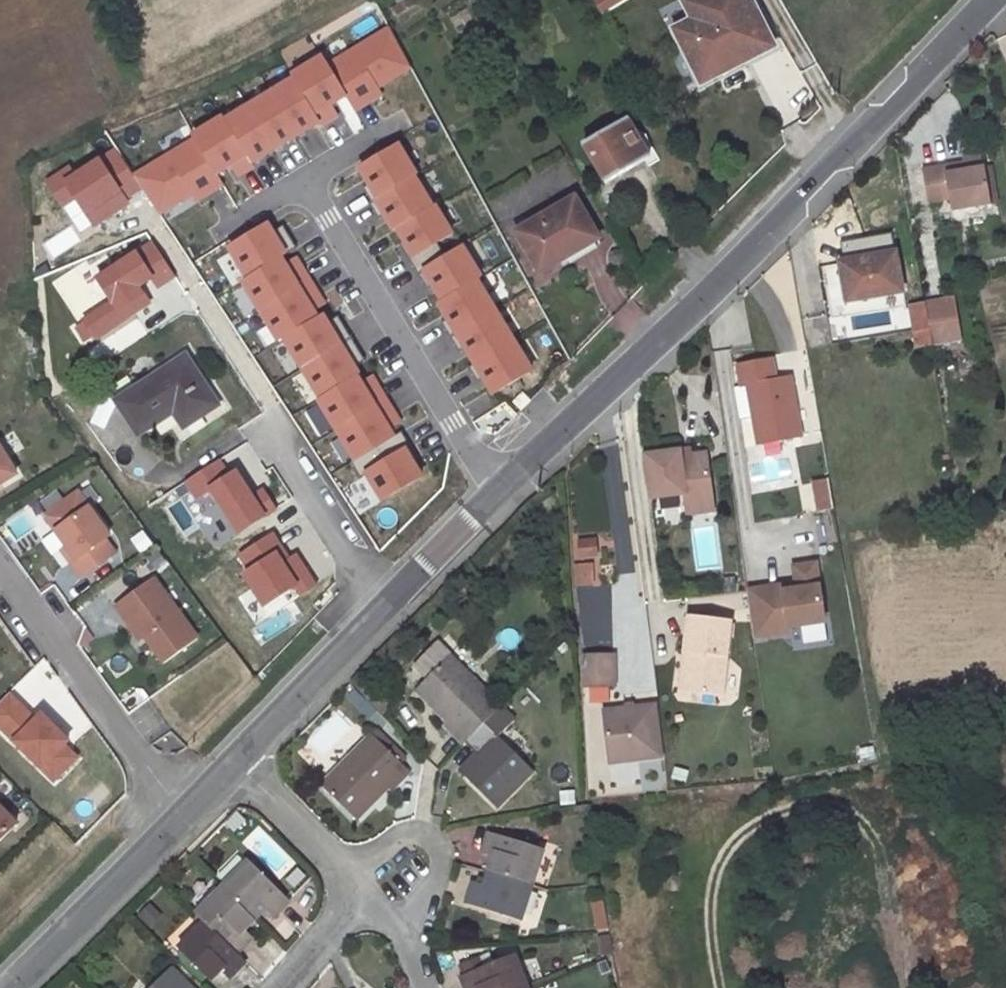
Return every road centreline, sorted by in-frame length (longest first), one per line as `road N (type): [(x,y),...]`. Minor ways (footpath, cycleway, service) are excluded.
road 1 (tertiary): [(503,485),(983,0)]
road 2 (residential): [(304,178),(483,467),(503,485)]
road 3 (residential): [(199,294),(276,415),(287,463),(384,606)]
road 4 (residential): [(182,810),(0,563)]
road 5 (tertiary): [(4,987),(182,810)]
road 6 (tertiary): [(231,760),(384,606)]
road 7 (residential): [(402,934),(424,913),(443,868),(436,848),(419,835),(336,866)]
road 8 (tertiary): [(384,606),(503,485)]
road 9 (residential): [(336,866),(231,760)]

